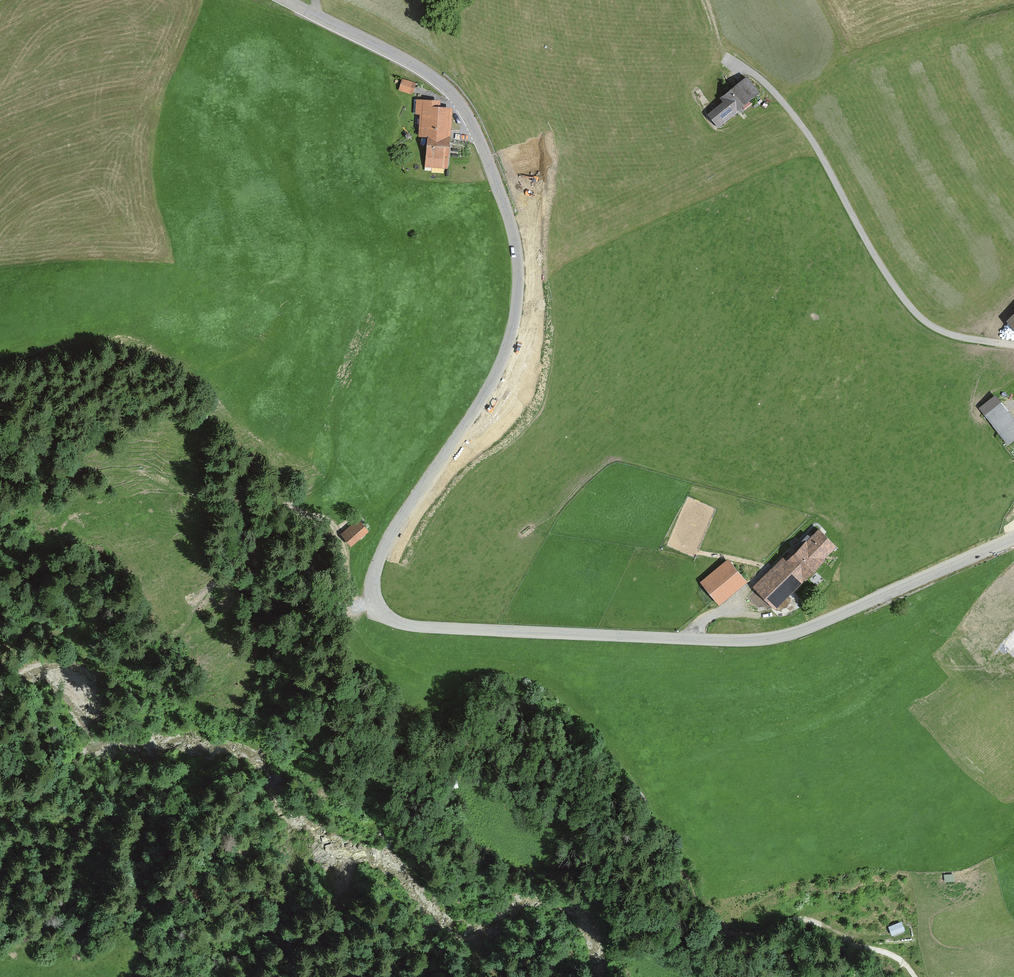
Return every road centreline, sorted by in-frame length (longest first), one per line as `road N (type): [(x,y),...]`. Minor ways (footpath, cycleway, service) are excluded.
road 1 (tertiary): [(282,0),(404,59),(453,94),(496,182),(518,256),(516,316),(496,377),(379,558),(373,597),(384,617),(443,629),(766,639),(1013,539)]
road 2 (track): [(727,58),(803,127),(916,315),(957,340),(1013,348)]
road 3 (track): [(374,603),(356,602),(345,548),(329,520),(294,504),(324,483)]
road 4 (track): [(685,639),(748,591),(798,538)]

